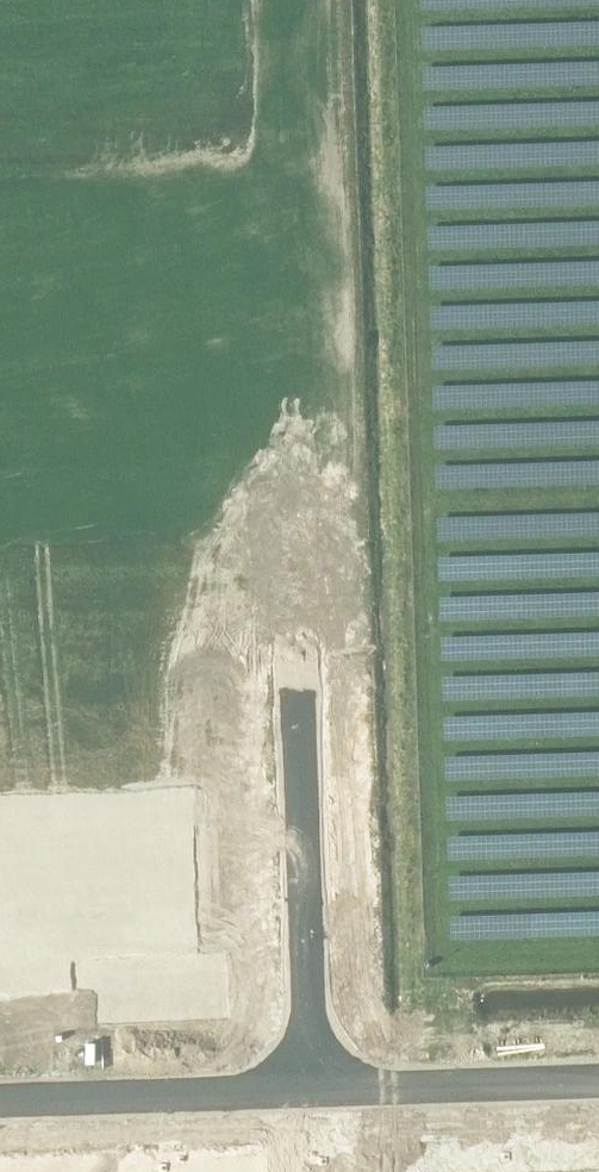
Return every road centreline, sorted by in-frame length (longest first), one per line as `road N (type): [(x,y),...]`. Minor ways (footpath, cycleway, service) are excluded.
road 1 (unclassified): [(314,1086),(297,653)]
road 2 (unclassified): [(0,1097),(314,1086)]
road 3 (unclassified): [(314,1086),(598,1079)]

